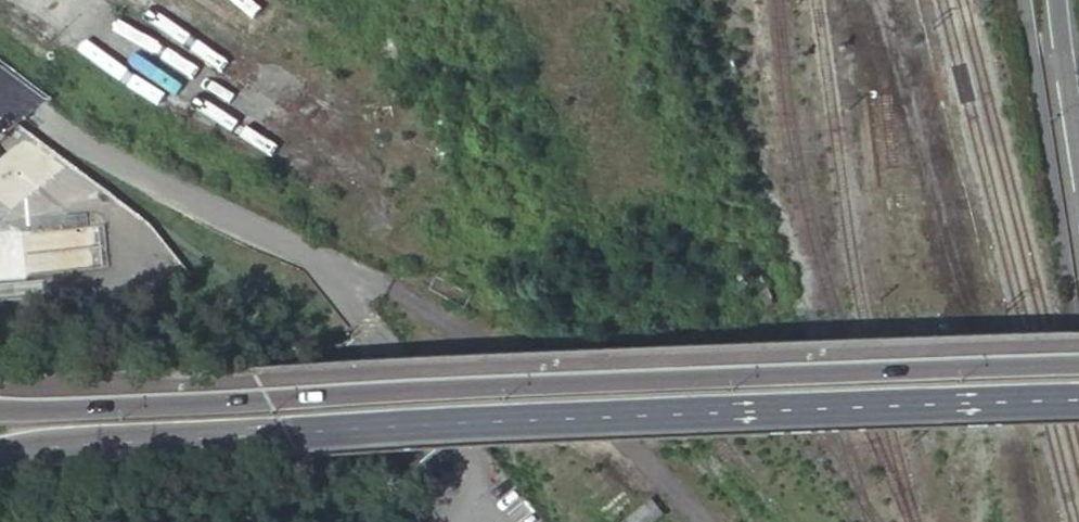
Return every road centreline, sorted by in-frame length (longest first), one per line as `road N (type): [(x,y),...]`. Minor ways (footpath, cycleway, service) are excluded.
road 1 (primary): [(0,452),(88,439),(1078,406)]
road 2 (primary): [(1078,371),(0,409)]
road 3 (primary): [(1055,0),(1078,169)]

